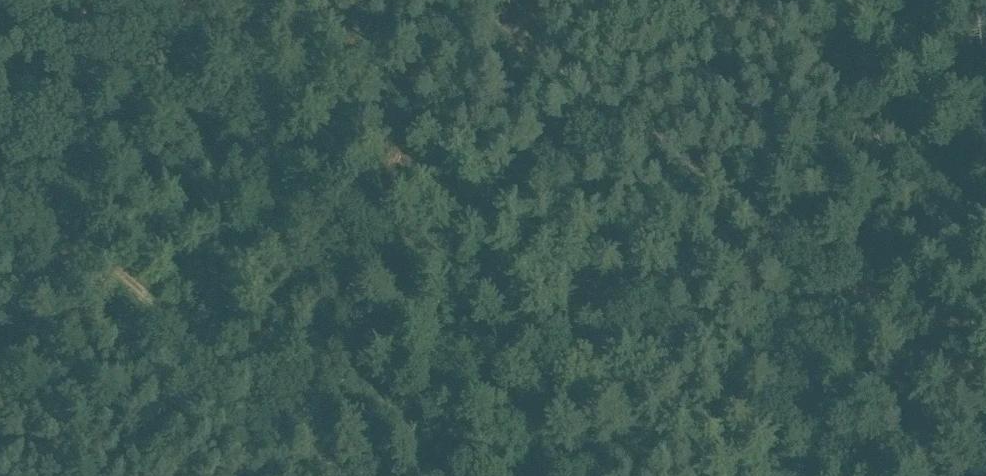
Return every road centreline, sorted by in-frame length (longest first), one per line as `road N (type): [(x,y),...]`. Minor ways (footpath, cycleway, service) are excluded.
road 1 (track): [(373,475),(0,172)]

